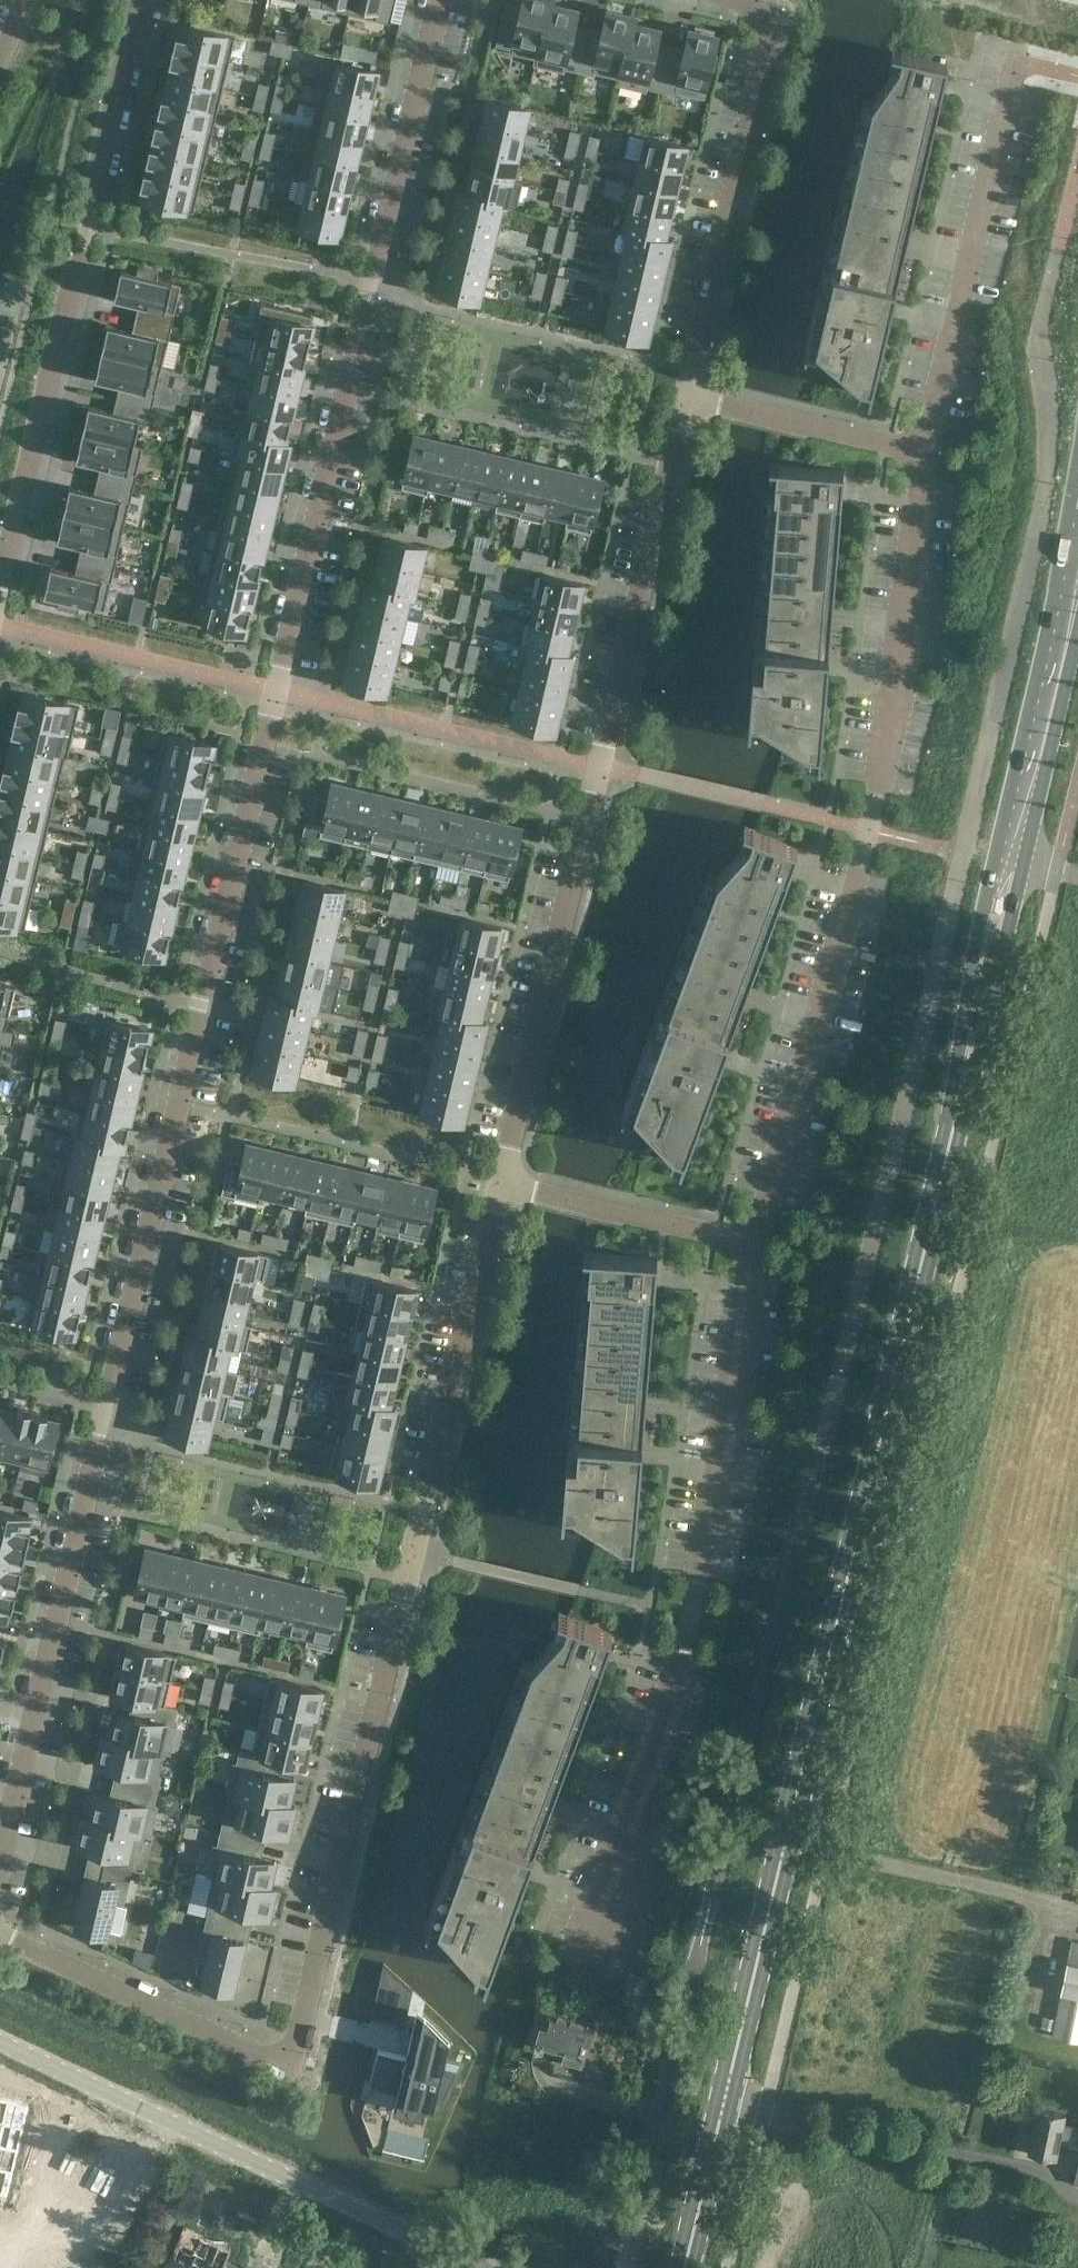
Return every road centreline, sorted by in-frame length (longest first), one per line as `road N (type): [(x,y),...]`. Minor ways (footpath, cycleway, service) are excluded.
road 1 (residential): [(438,0),(0,1872)]
road 2 (secondary): [(684,2267),(981,1027),(1077,577)]
road 3 (residential): [(0,1930),(263,2054),(290,2053),(298,2043),(502,1188)]
road 4 (residential): [(923,448),(897,685),(869,828),(752,1244)]
road 5 (residential): [(502,1188),(687,397)]
road 6 (residential): [(752,1244),(735,1417),(595,1950)]
road 7 (residential): [(140,0),(0,589)]
road 8 (residential): [(687,397),(771,46),(771,23),(749,0)]
road 9 (residential): [(1018,61),(923,448)]
road 10 (track): [(1077,1585),(1034,1575),(953,1881)]
road 11 (tertiary): [(484,2267),(166,2119)]
road 12 (residential): [(502,1188),(752,1244)]
road 13 (unclassified): [(625,2267),(684,2026)]
road 14 (residential): [(687,397),(923,448)]
road 15 (residential): [(0,2227),(113,2225),(166,2119)]
road 16 (tertiary): [(166,2119),(0,2042)]

